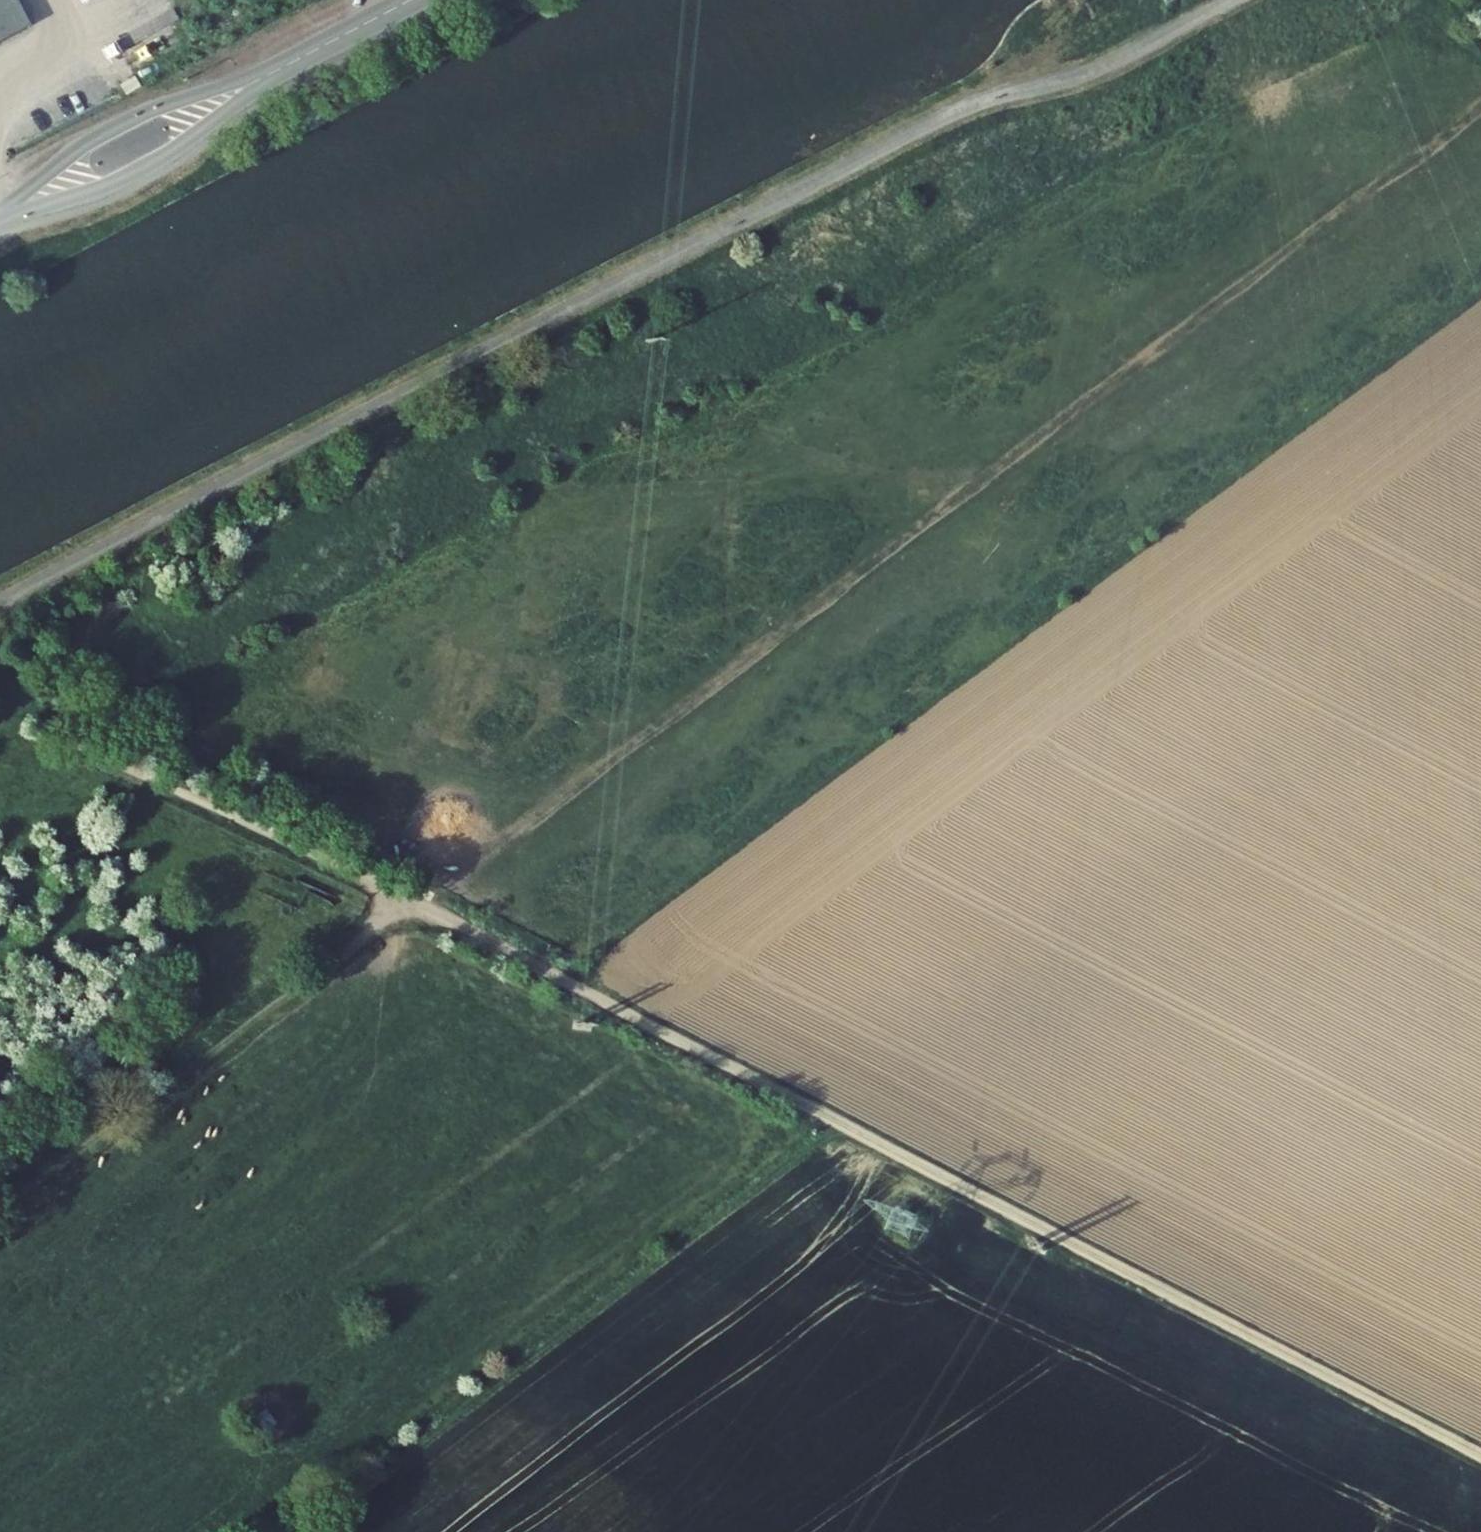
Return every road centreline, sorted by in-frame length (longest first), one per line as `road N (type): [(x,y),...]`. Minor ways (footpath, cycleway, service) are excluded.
road 1 (unclassified): [(1480,1456),(411,900),(92,753)]
road 2 (unclassified): [(414,0),(0,218)]

